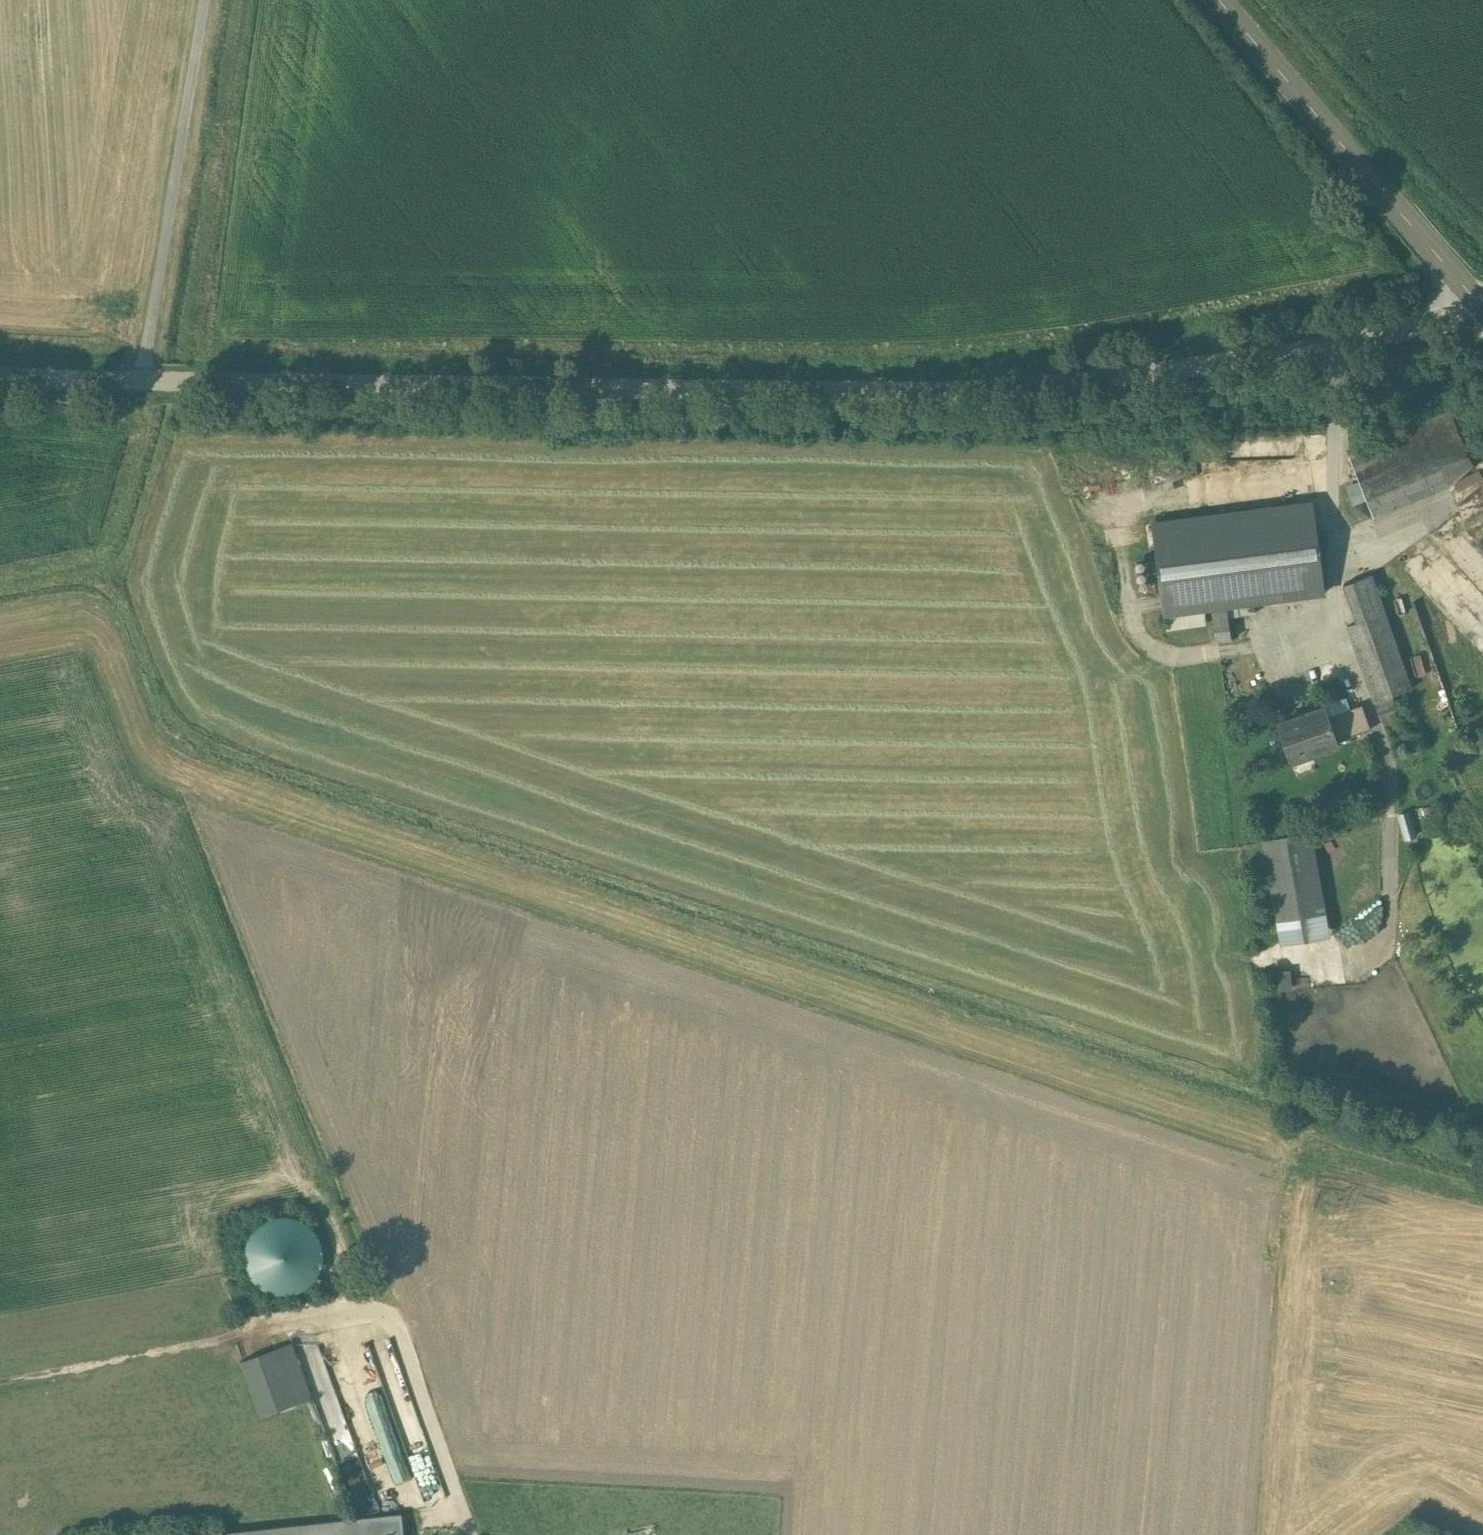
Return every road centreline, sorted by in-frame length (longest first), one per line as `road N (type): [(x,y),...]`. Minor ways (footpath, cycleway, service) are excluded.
road 1 (unclassified): [(1482,314),(1067,374),(888,383),(144,382)]
road 2 (tertiary): [(1222,0),(1482,307)]
road 3 (unclassified): [(144,382),(156,348),(212,0)]
road 4 (track): [(375,1314),(0,1382)]
road 5 (unclassified): [(144,382),(0,375)]

